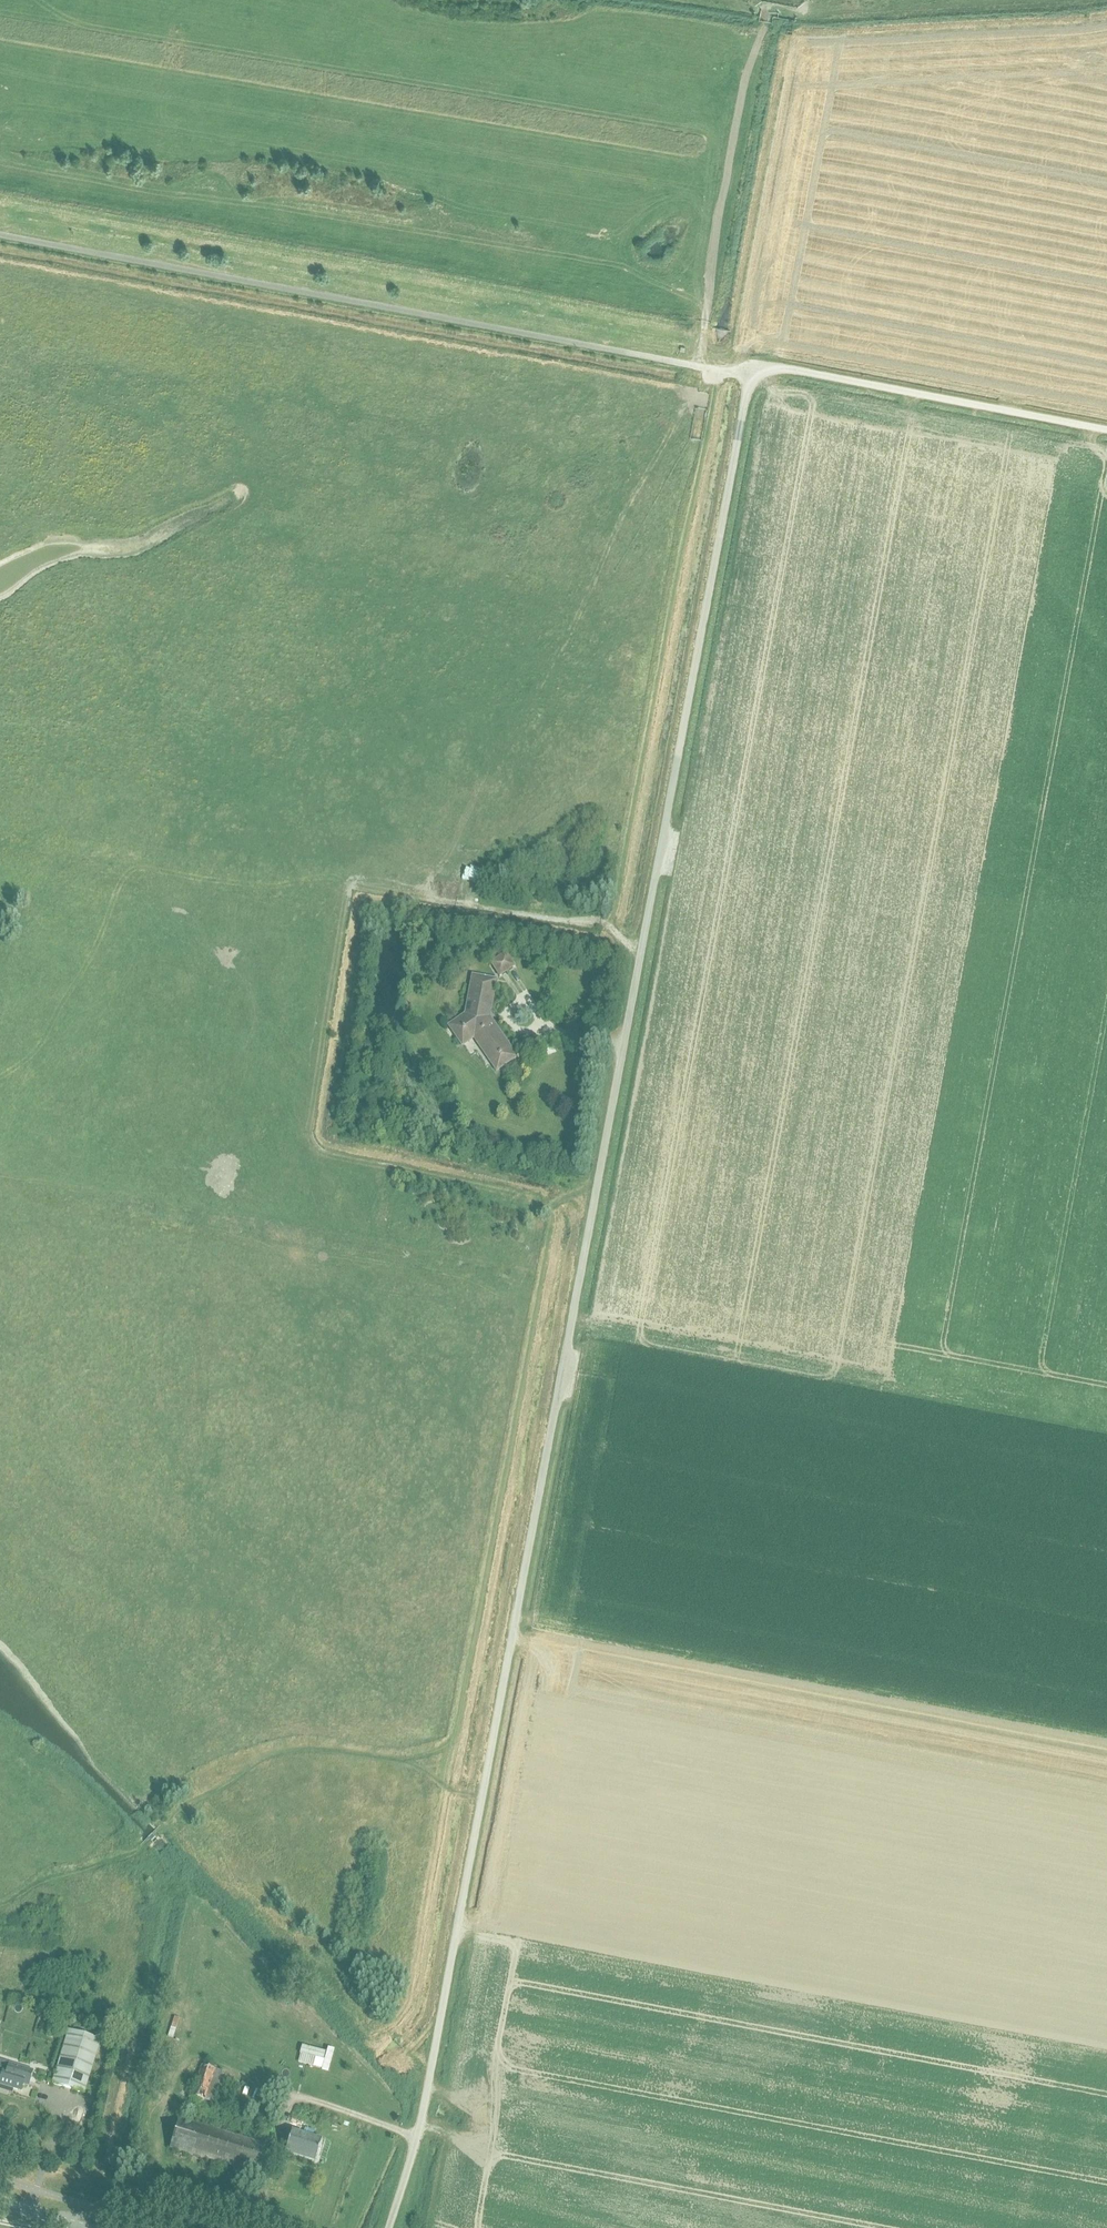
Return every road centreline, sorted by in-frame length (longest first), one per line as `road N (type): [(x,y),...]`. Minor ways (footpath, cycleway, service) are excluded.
road 1 (unclassified): [(387,2227),(425,2097),(751,373)]
road 2 (unclassified): [(751,373),(0,235)]
road 3 (unclassified): [(1106,430),(775,366),(751,373)]

